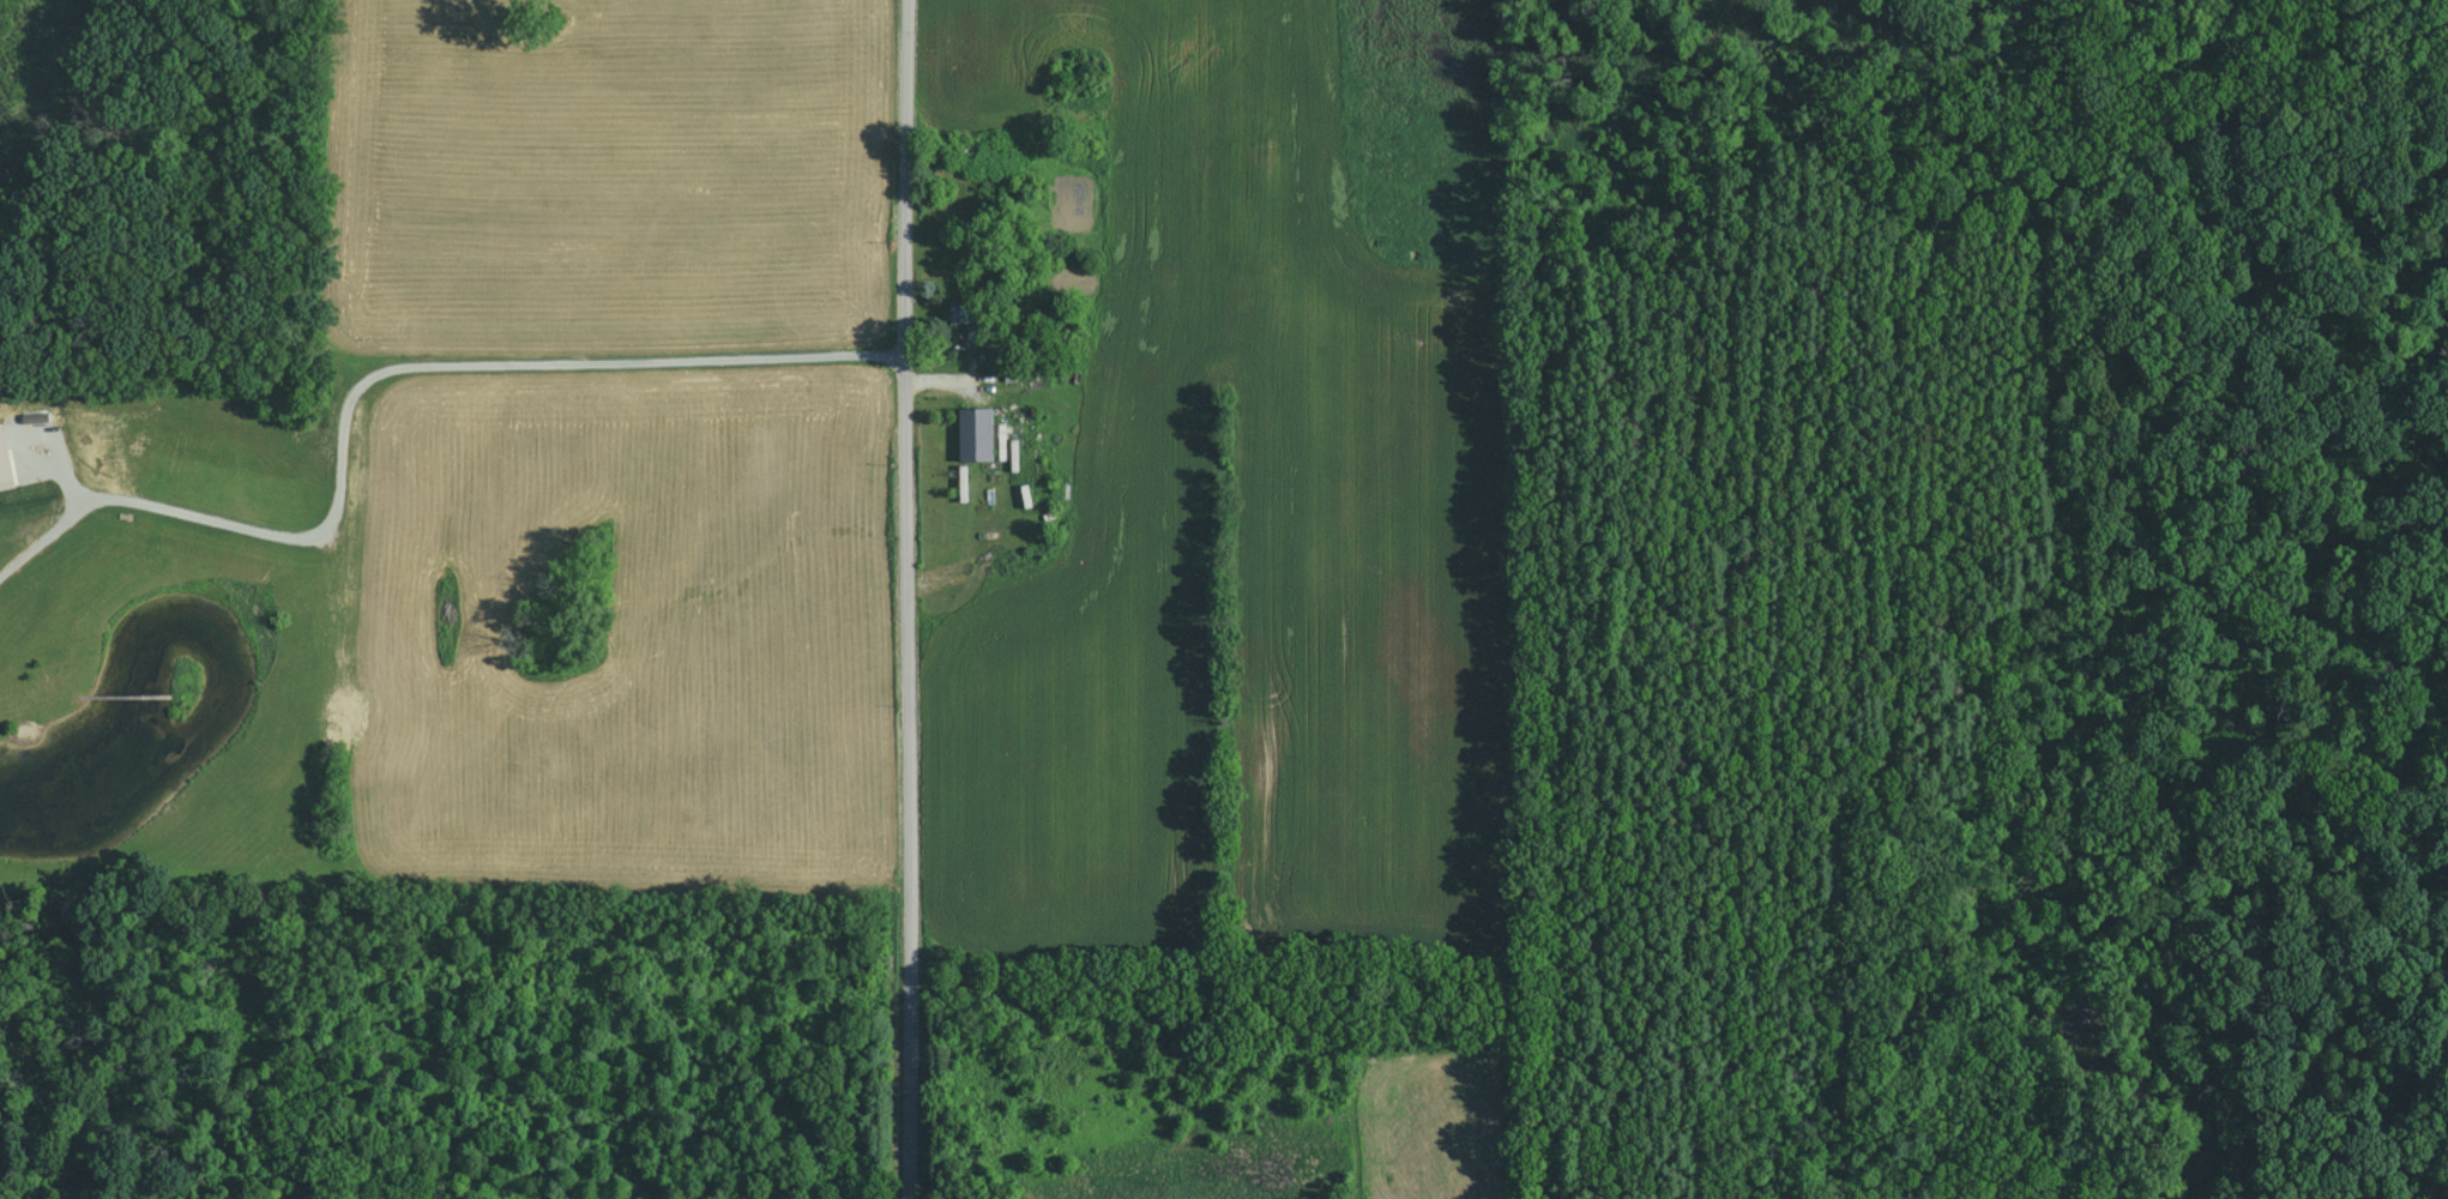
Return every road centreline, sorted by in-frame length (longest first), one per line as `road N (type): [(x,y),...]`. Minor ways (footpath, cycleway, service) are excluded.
road 1 (residential): [(902,1198),(907,0)]

